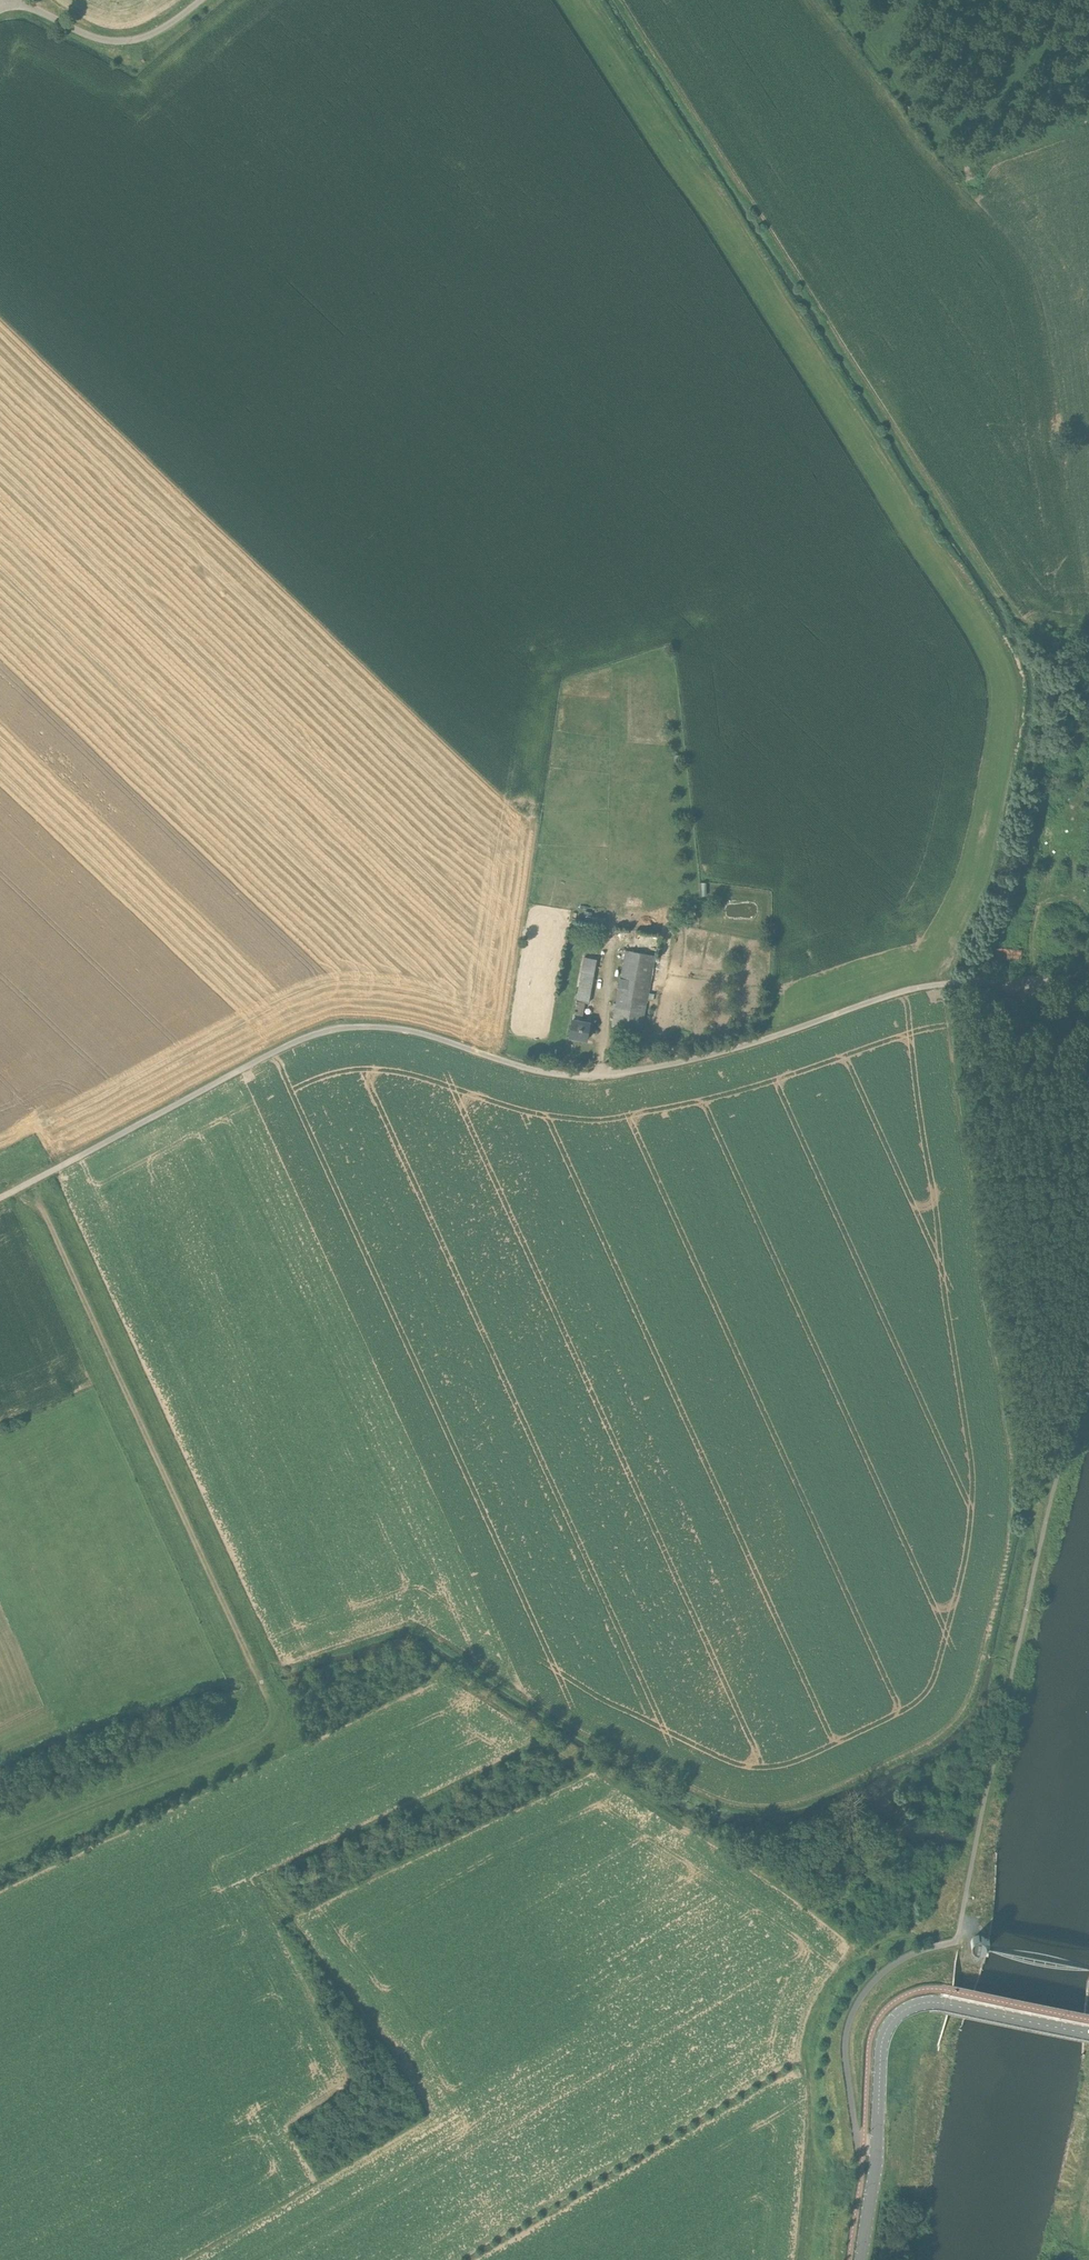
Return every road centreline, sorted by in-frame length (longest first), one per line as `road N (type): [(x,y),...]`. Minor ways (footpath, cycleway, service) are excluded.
road 1 (unclassified): [(0,1199),(291,1044),(337,1028),(380,1026),(529,1068),(609,1076),(766,1039),(915,987),(960,983)]
road 2 (tertiary): [(863,2259),(884,2034),(913,2006),(943,2004)]
road 3 (unclassified): [(9,0),(118,45),(142,43),(203,0)]
road 4 (tertiary): [(1088,2032),(943,2004)]
road 5 (track): [(960,983),(1088,977)]

